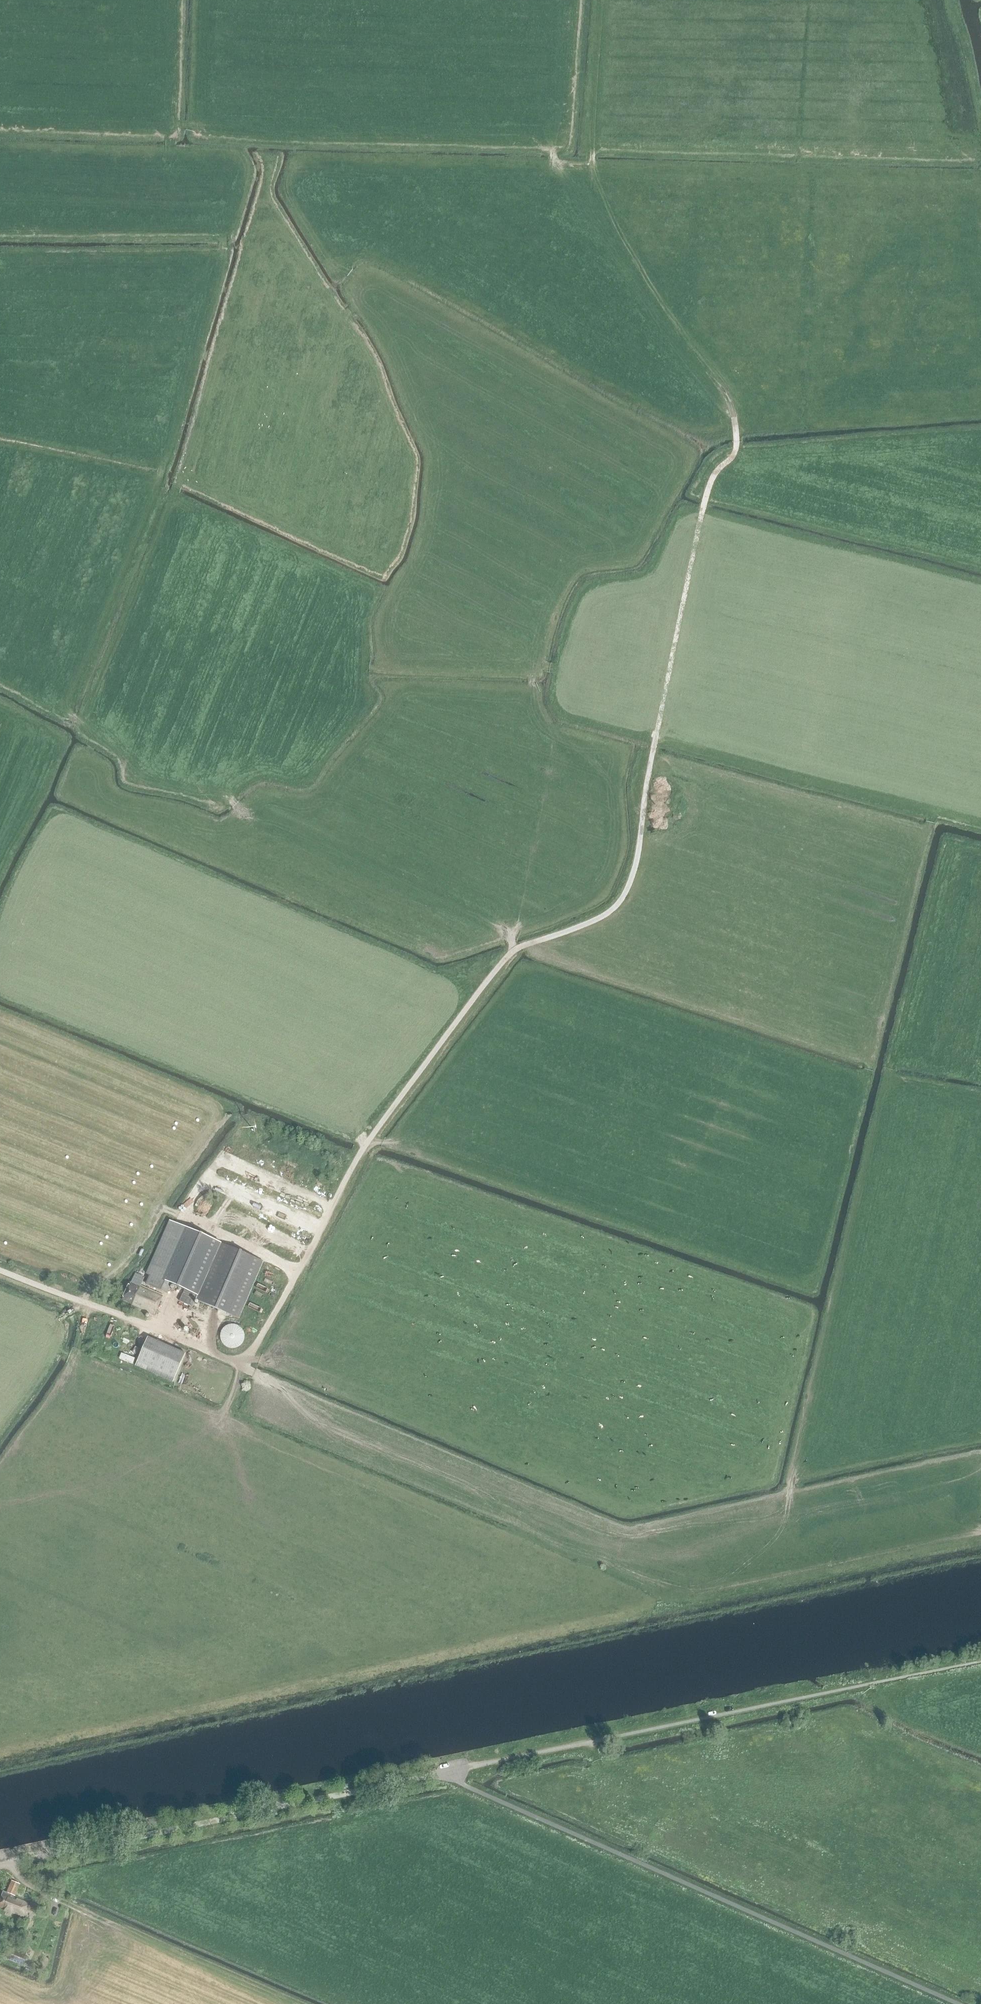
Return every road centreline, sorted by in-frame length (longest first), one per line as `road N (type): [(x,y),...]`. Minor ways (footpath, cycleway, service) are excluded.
road 1 (unclassified): [(0,1865),(453,1770)]

